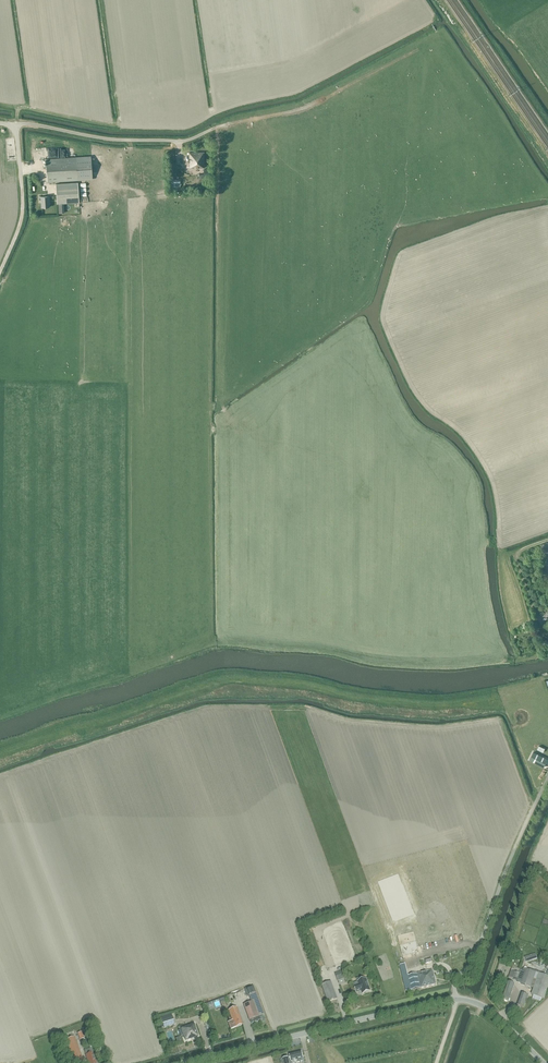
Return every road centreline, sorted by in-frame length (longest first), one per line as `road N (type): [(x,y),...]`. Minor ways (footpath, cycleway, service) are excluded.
road 1 (unclassified): [(187,1062),(456,999),(495,1016),(542,1062)]
road 2 (unclassified): [(0,123),(118,140),(185,141),(217,127)]

